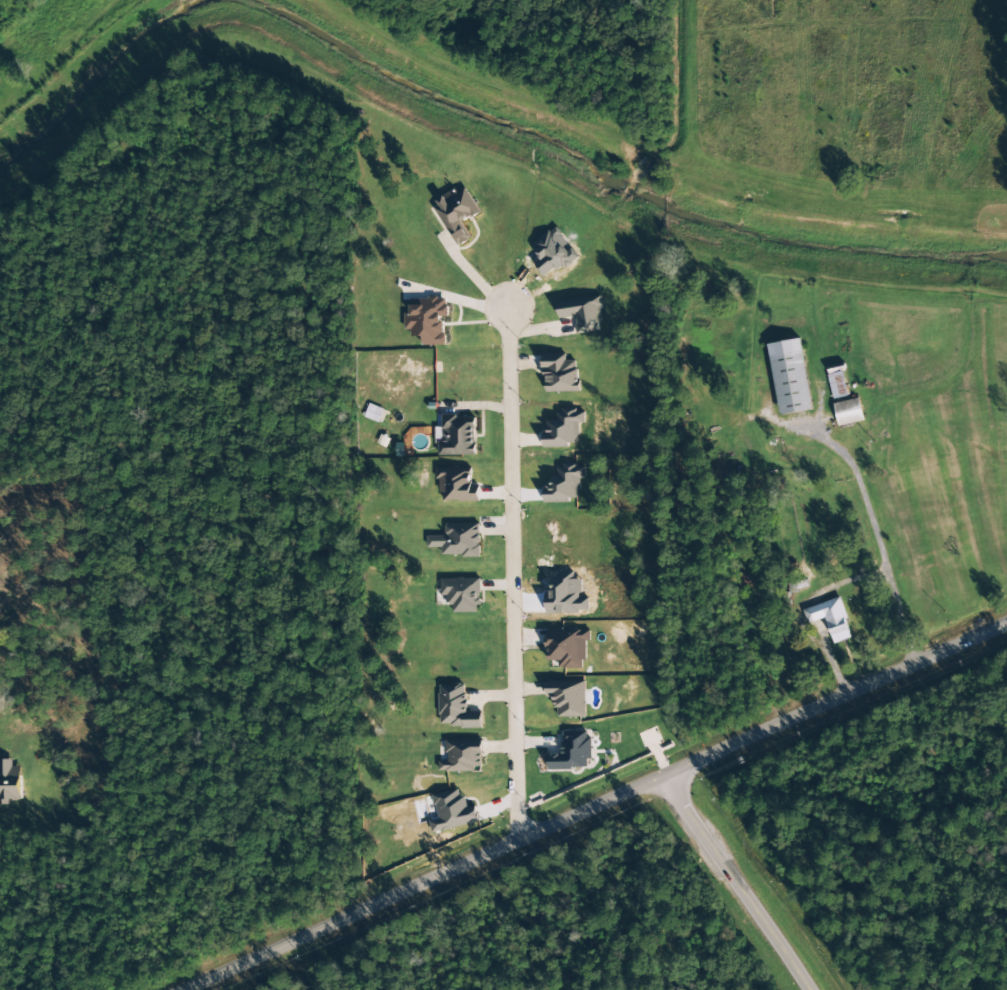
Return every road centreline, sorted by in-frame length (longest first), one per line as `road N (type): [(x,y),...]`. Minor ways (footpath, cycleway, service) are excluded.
road 1 (tertiary): [(1006,620),(174,989)]
road 2 (residential): [(509,309),(520,836)]
road 3 (tertiary): [(661,773),(806,989)]

